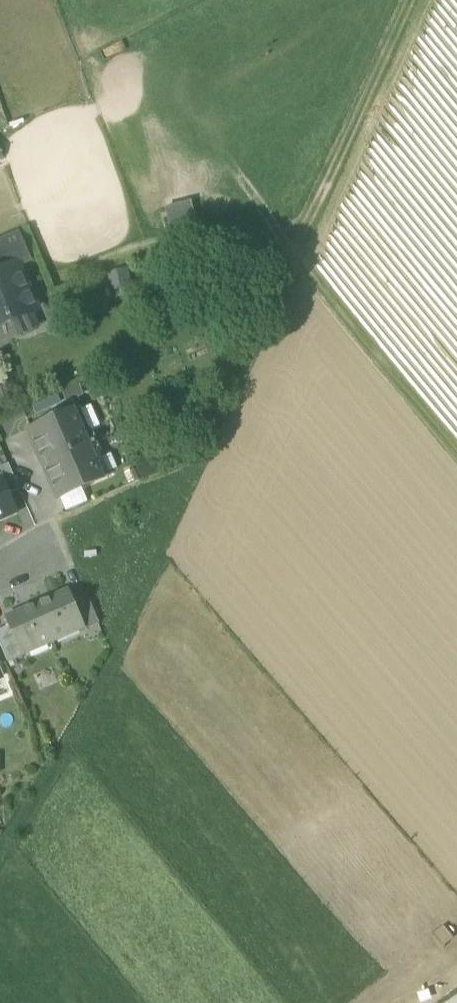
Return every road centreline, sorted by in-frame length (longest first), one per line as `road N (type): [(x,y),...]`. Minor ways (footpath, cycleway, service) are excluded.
road 1 (track): [(420,0),(296,273),(456,460)]
road 2 (track): [(296,273),(211,235),(62,279)]

